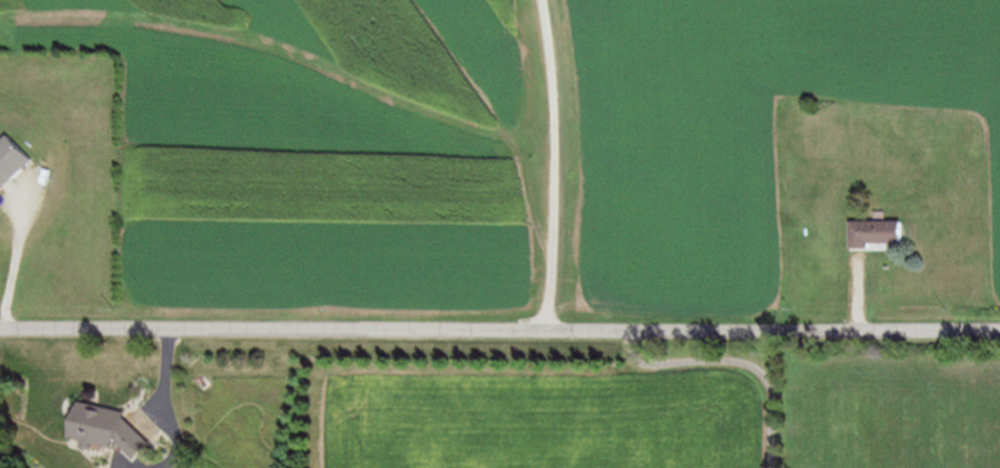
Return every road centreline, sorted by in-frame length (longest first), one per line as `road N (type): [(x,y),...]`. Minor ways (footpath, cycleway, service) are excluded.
road 1 (residential): [(999,329),(0,328)]
road 2 (track): [(325,467),(335,391),(356,376),(616,374),(640,358)]
road 3 (residential): [(541,0),(551,136),(539,329)]

